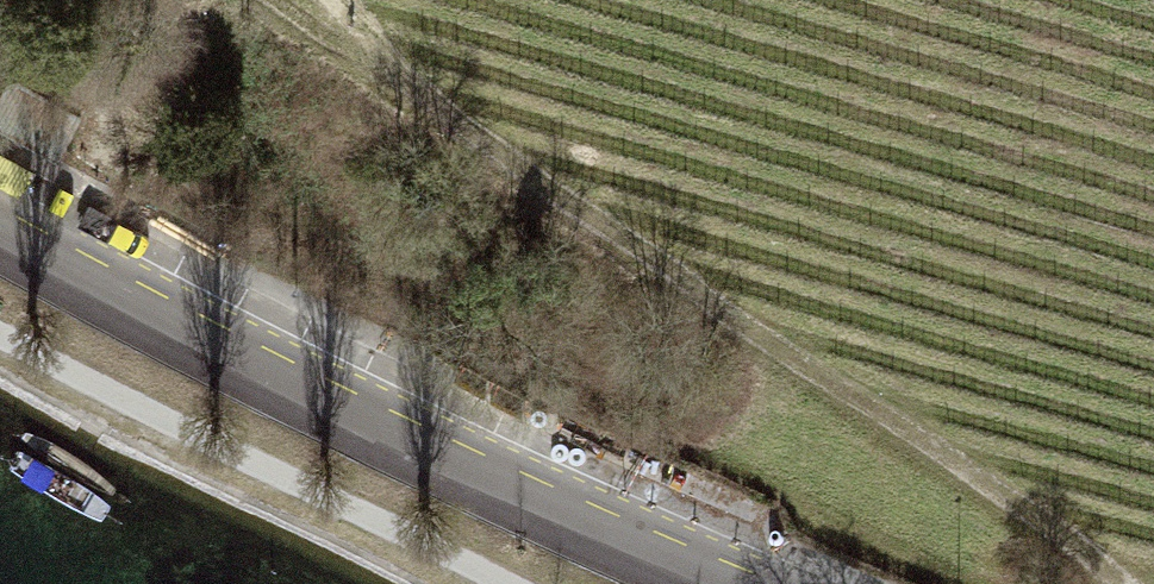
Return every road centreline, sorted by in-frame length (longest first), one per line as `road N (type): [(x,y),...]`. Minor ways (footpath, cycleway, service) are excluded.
road 1 (track): [(1120,583),(975,463),(415,81),(340,0)]
road 2 (secondary): [(0,227),(362,420),(719,583)]

